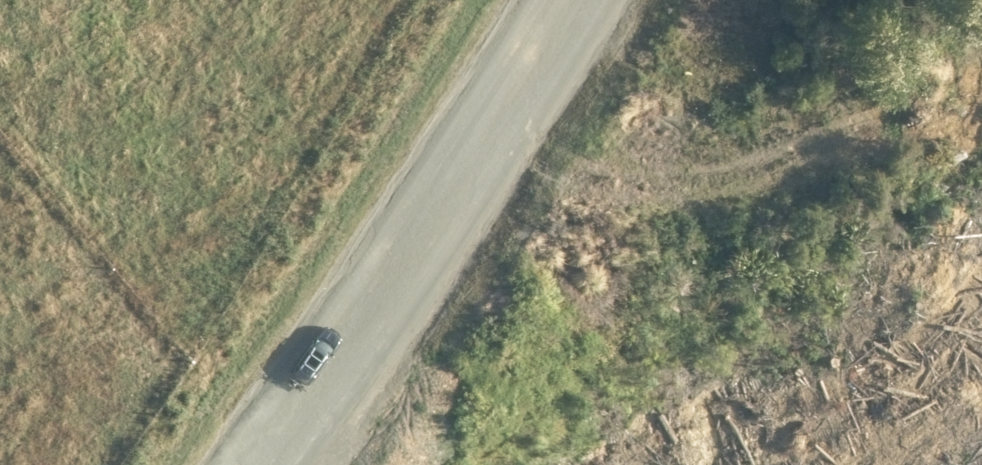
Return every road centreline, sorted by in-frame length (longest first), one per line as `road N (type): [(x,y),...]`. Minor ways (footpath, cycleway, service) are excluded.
road 1 (track): [(361,302),(920,101),(981,72)]
road 2 (tertiary): [(548,0),(361,302),(240,464)]

